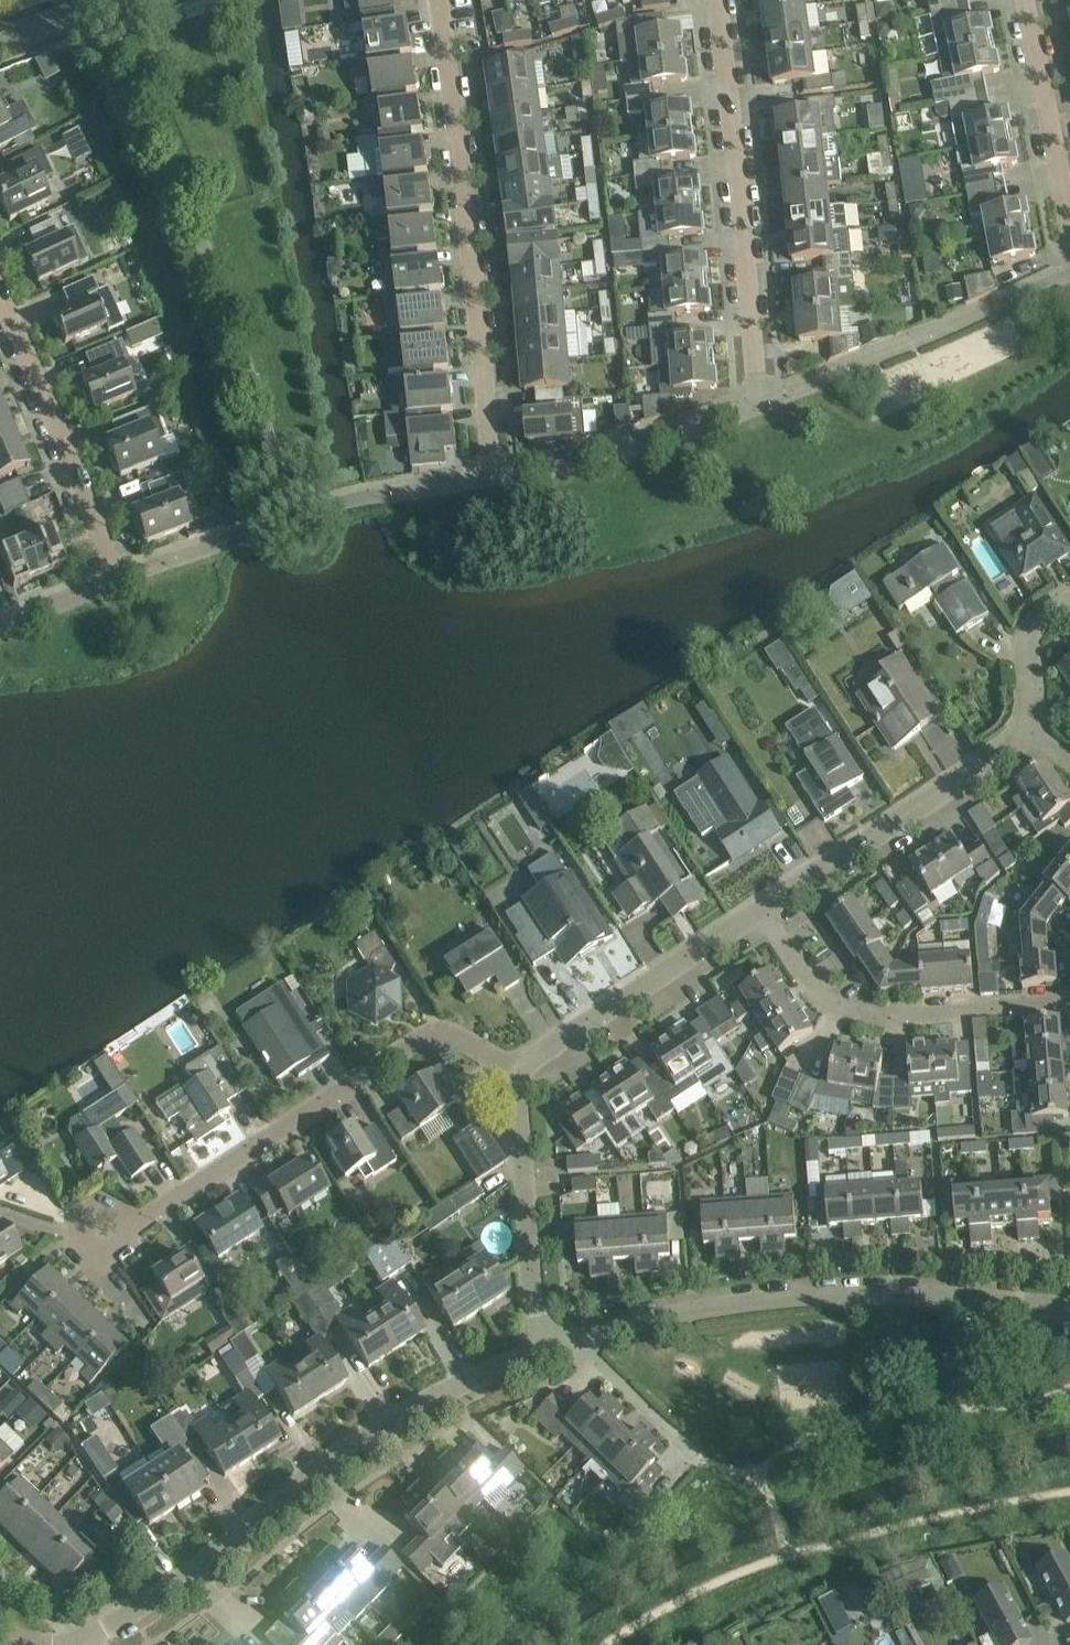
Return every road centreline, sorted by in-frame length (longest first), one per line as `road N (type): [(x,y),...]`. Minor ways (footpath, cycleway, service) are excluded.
road 1 (residential): [(87,1644),(158,1598),(356,1437),(542,1346)]
road 2 (residential): [(542,1346),(763,1301),(879,1295),(1069,1307)]
road 3 (residential): [(500,469),(441,0)]
road 4 (residential): [(135,1229),(385,1047),(436,1031),(521,1058)]
road 5 (residential): [(0,626),(121,574),(0,291)]
road 6 (residential): [(761,395),(721,0)]
road 7 (residential): [(1069,1014),(859,1010),(832,990),(768,907)]
road 8 (residential): [(768,907),(1039,719)]
road 9 (residential): [(521,1058),(768,907)]
road 10 (residential): [(542,1346),(521,1058)]
road 11 (residential): [(500,469),(761,395)]
road 12 (residential): [(1069,218),(1027,0)]
road 13 (residential): [(135,1229),(121,1215),(93,1215),(80,1230),(81,1253),(112,1270),(131,1259),(137,1238)]
road 14 (residential): [(1039,719),(1039,626),(1069,585)]

